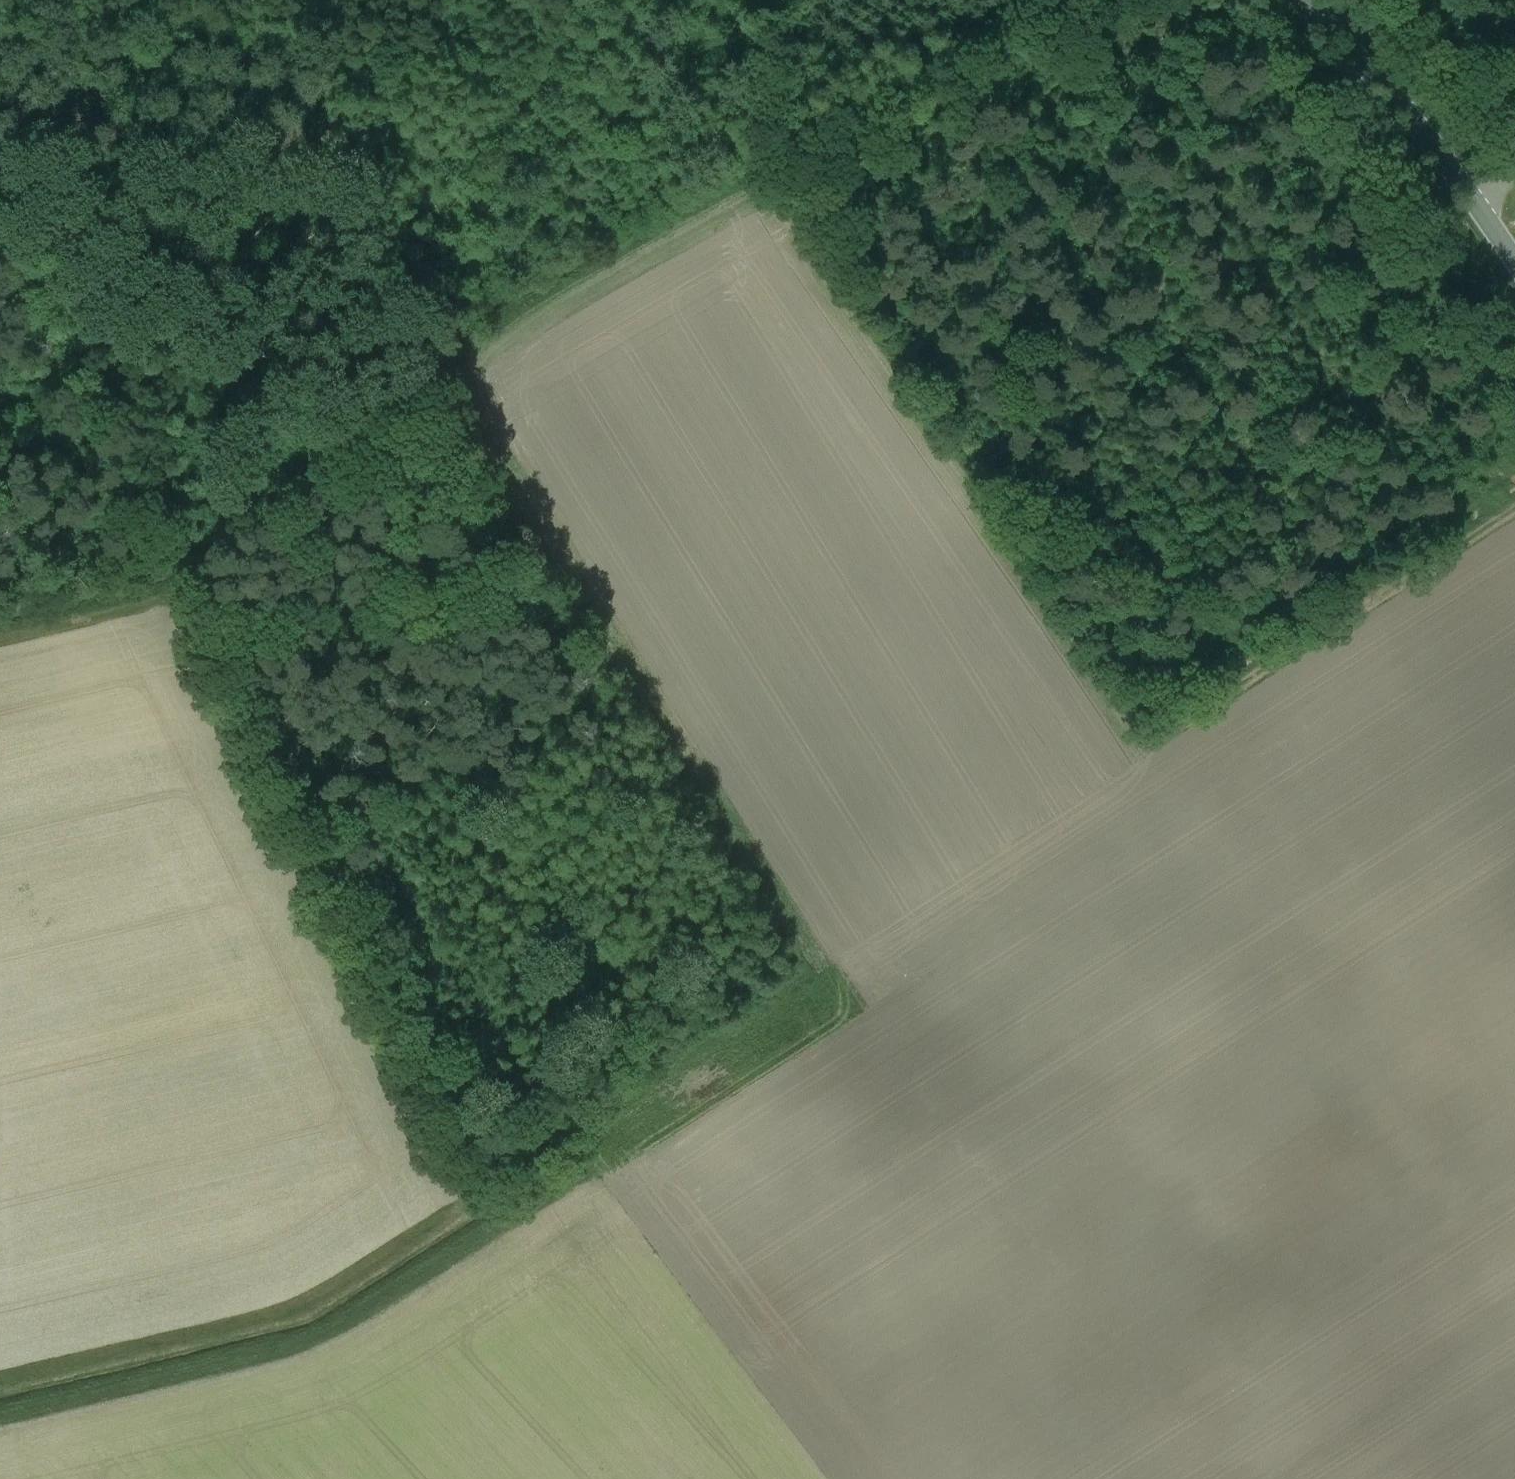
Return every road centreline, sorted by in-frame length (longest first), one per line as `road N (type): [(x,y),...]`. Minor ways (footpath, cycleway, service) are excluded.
road 1 (track): [(1514,506),(1145,743)]
road 2 (tertiary): [(1514,259),(1387,89),(1306,0)]

